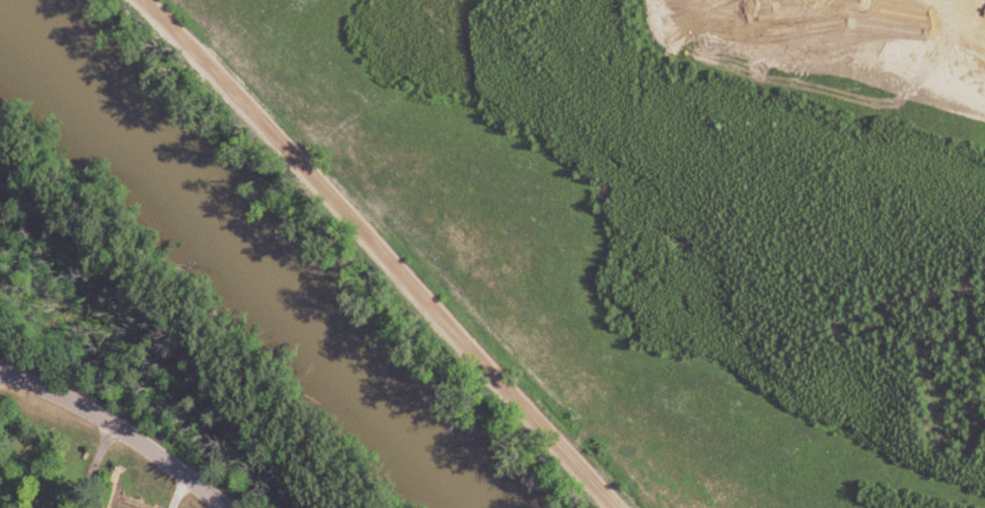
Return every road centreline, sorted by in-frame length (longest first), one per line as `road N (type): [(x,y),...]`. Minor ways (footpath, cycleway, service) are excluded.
road 1 (residential): [(140,0),(222,78),(616,507)]
road 2 (residential): [(224,507),(115,424),(0,373)]

